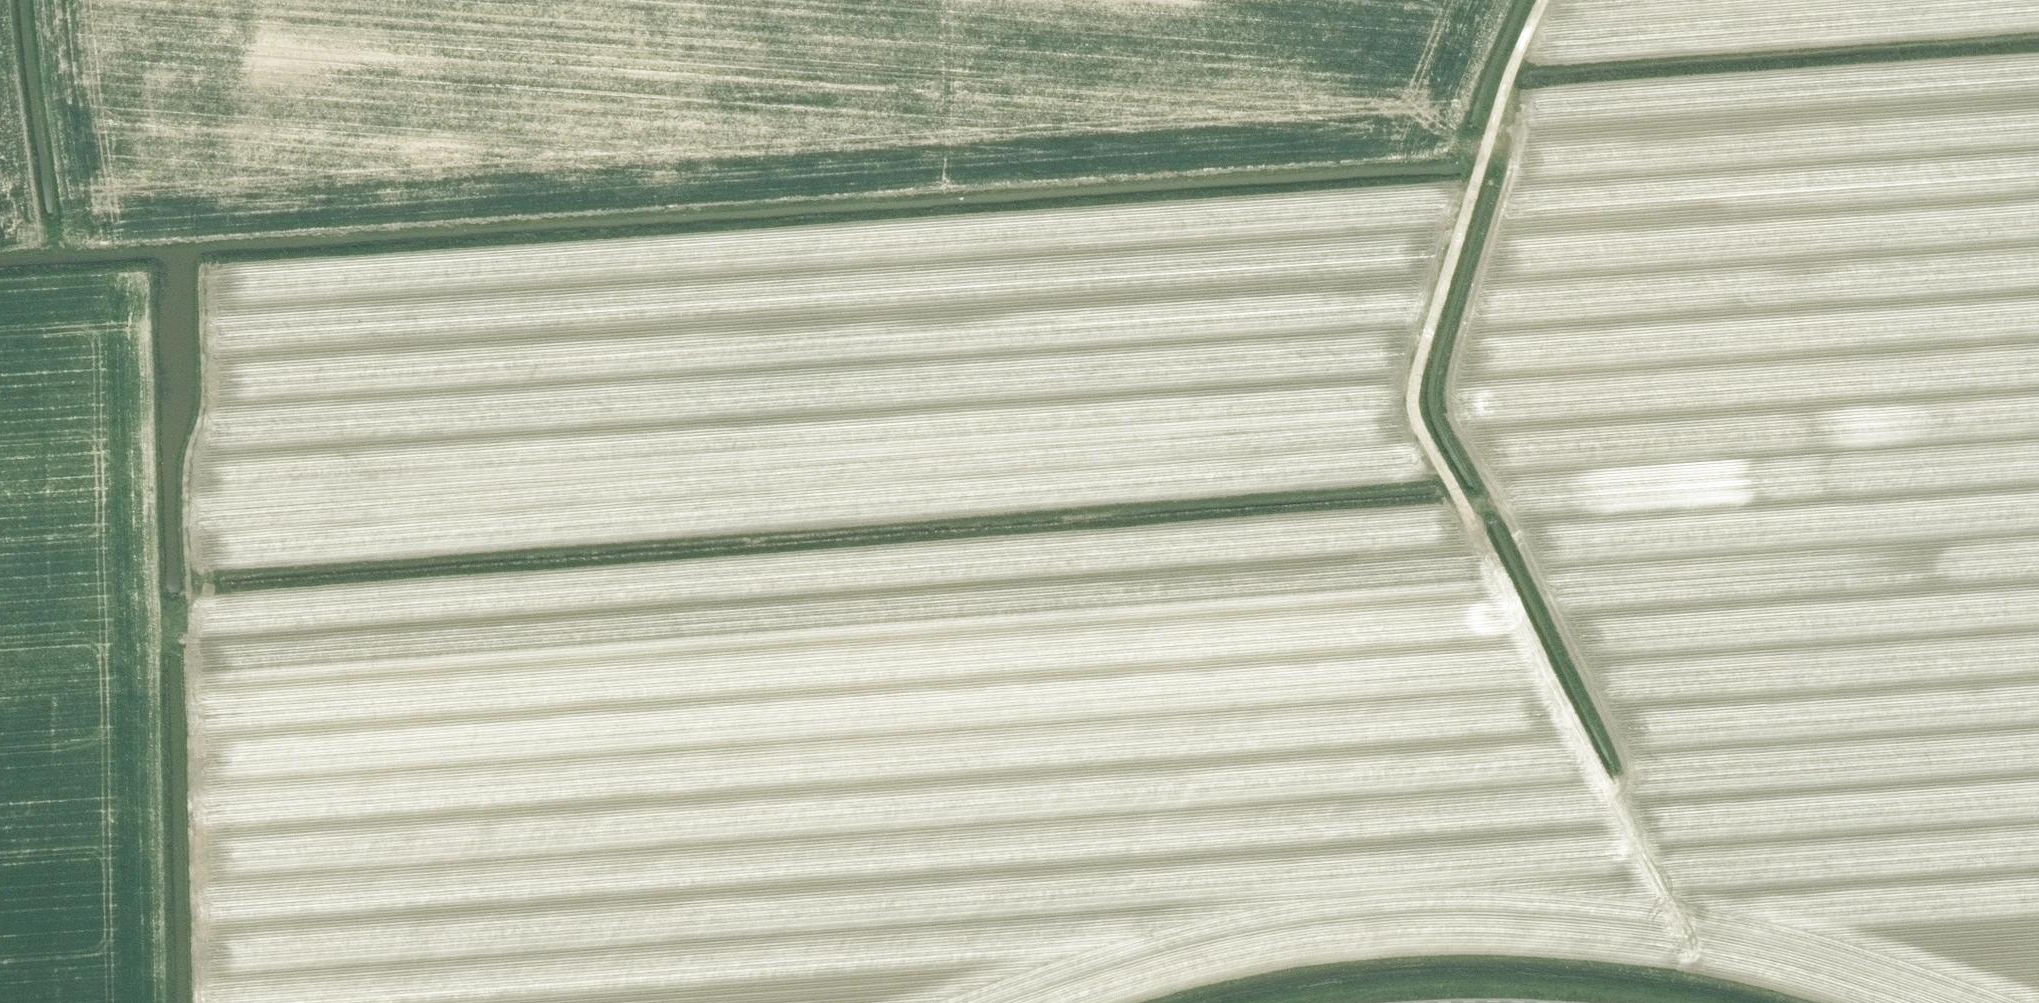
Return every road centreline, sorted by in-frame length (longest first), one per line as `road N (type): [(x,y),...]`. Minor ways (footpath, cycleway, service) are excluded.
road 1 (track): [(1484,545),(1421,430),(1413,400),(1508,82),(1543,0)]

